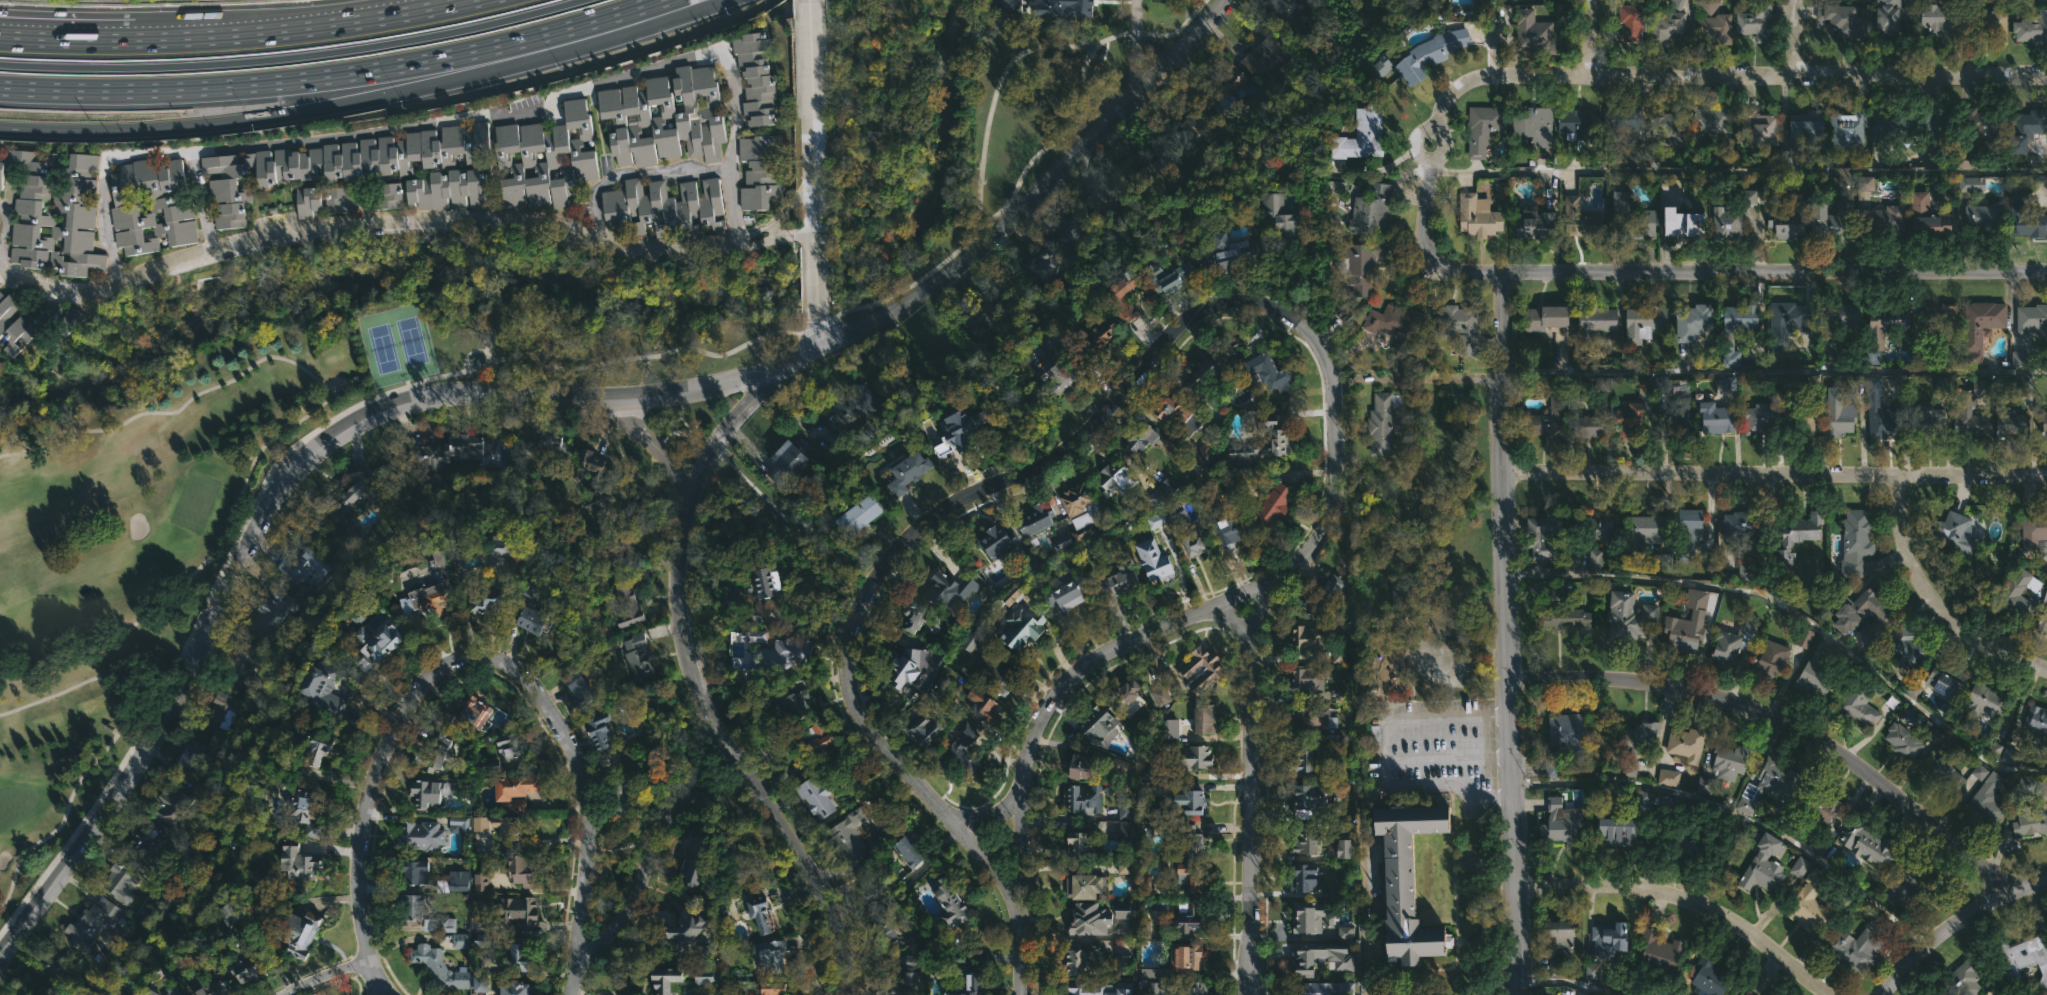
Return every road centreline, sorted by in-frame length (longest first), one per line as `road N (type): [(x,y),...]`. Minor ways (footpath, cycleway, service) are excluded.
road 1 (residential): [(1019,904),(1022,761),(1053,696),(1094,657),(1280,585),(1324,525),(1338,458),(1328,372),(1314,336),(1266,305),(1216,305),(1198,314),(1063,456),(929,519),(856,622),(850,704),(1019,904)]
road 2 (tertiary): [(0,953),(123,784),(261,516),(320,444),(389,407),(439,395),(649,398),(792,363)]
road 3 (residential): [(1520,994),(1505,576),(1505,272)]
road 4 (motorway): [(0,87),(200,88),(345,74),(491,48),(657,0)]
road 5 (motorway): [(0,127),(280,118),(459,84),(622,33)]
road 6 (motorway): [(0,64),(283,59),(432,36),(580,0)]
road 7 (residential): [(2013,894),(1889,790),(1760,709),(1623,681),(1510,682)]
road 8 (residential): [(2046,476),(1504,474)]
road 9 (residential): [(2046,269),(1505,272)]
road 10 (tertiary): [(818,349),(918,302),(964,270),(1082,156),(1223,0)]
road 11 (residential): [(844,994),(844,937),(833,905),(693,707),(682,676),(675,554),(683,504)]
road 12 (residential): [(1801,75),(1470,80),(1441,112),(1423,255)]
road 13 (residential): [(1252,994),(1249,596)]
road 14 (residential): [(373,994),(356,887),(378,761),(426,678),(478,659)]
road 15 (residential): [(572,994),(585,802),(571,745),(530,682),(510,666),(478,659)]
road 16 (motorway): [(466,0),(265,32),(124,39)]
road 17 (residential): [(1826,994),(1756,937),(1686,897),(1610,886),(1517,890)]
road 18 (residential): [(574,961),(617,921),(649,844),(690,788),(736,781),(756,789)]
road 19 (residential): [(2046,668),(1948,617),(1908,550),(1898,476)]
road 20 (residential): [(2046,76),(1801,75)]
road 21 (tertiary): [(813,234),(808,0)]
road 22 (residential): [(2046,884),(1967,914),(1887,994)]
road 23 (residential): [(683,504),(724,432),(792,363)]
road 24 (residential): [(683,504),(657,451),(597,401)]
road 25 (motorway): [(124,39),(0,36)]

